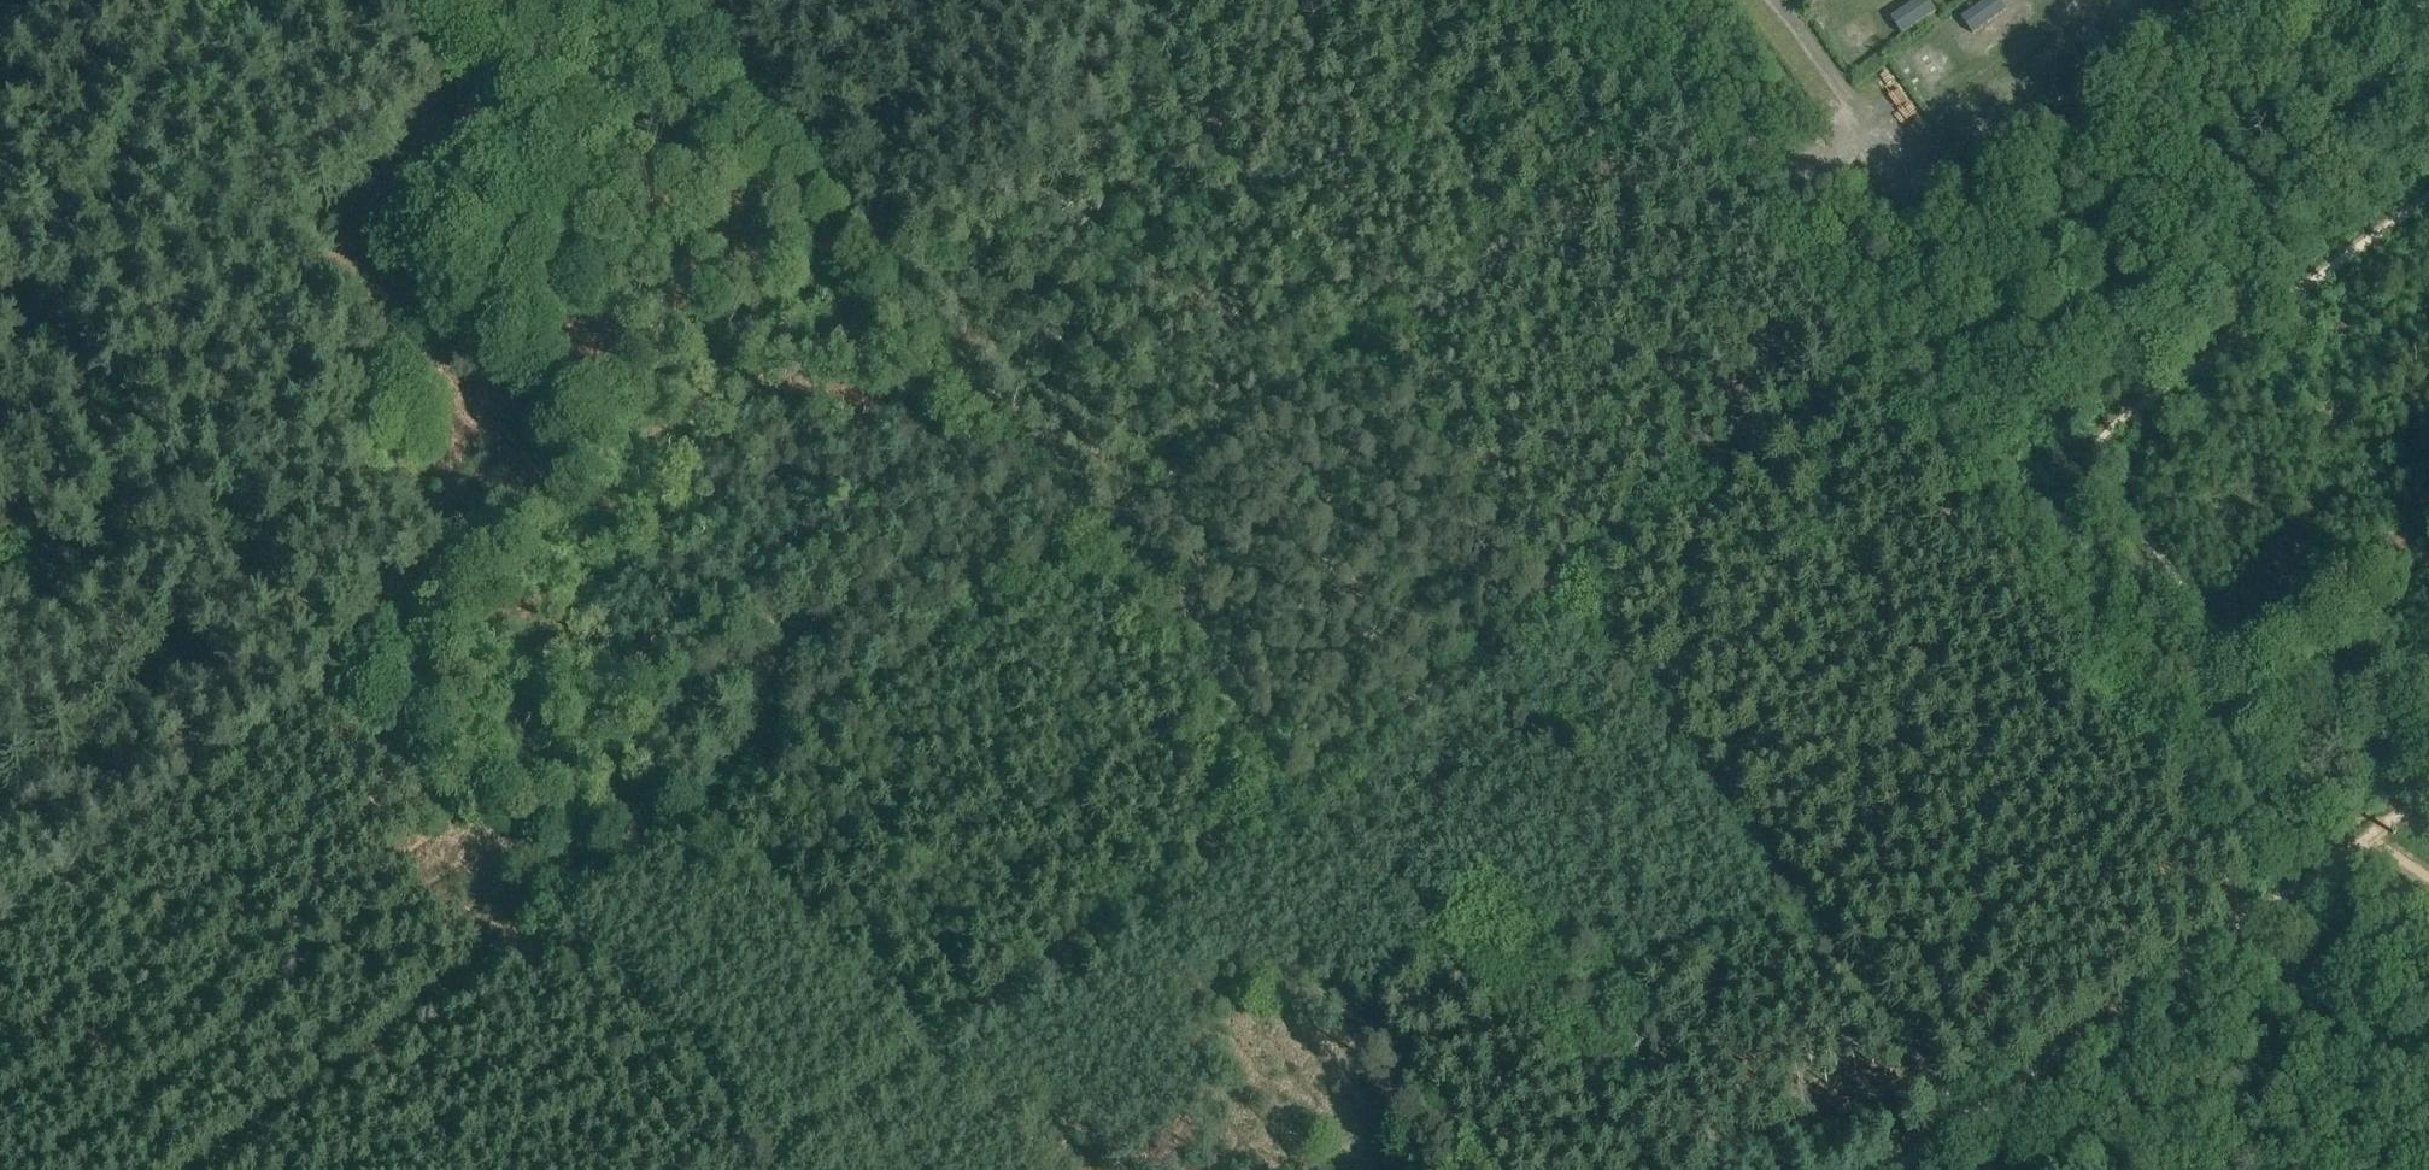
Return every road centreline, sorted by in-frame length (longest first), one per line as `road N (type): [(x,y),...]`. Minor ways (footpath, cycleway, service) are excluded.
road 1 (track): [(2428,791),(1957,1124)]
road 2 (track): [(1779,0),(1896,171)]

